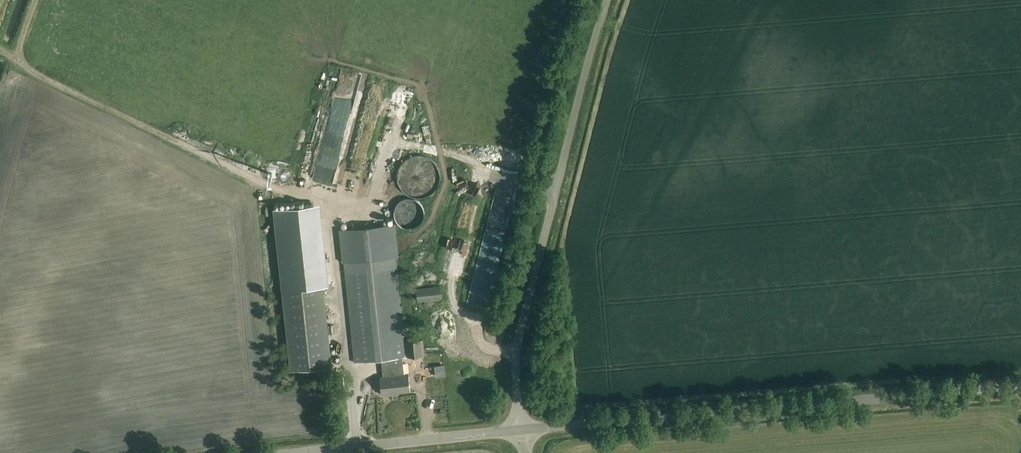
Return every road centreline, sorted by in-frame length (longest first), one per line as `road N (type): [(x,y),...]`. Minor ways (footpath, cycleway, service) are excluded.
road 1 (tertiary): [(521,427),(1020,386)]
road 2 (unclassified): [(521,427),(518,340),(608,0)]
road 3 (track): [(312,202),(17,59),(37,0)]
road 4 (tertiary): [(295,452),(521,427)]

